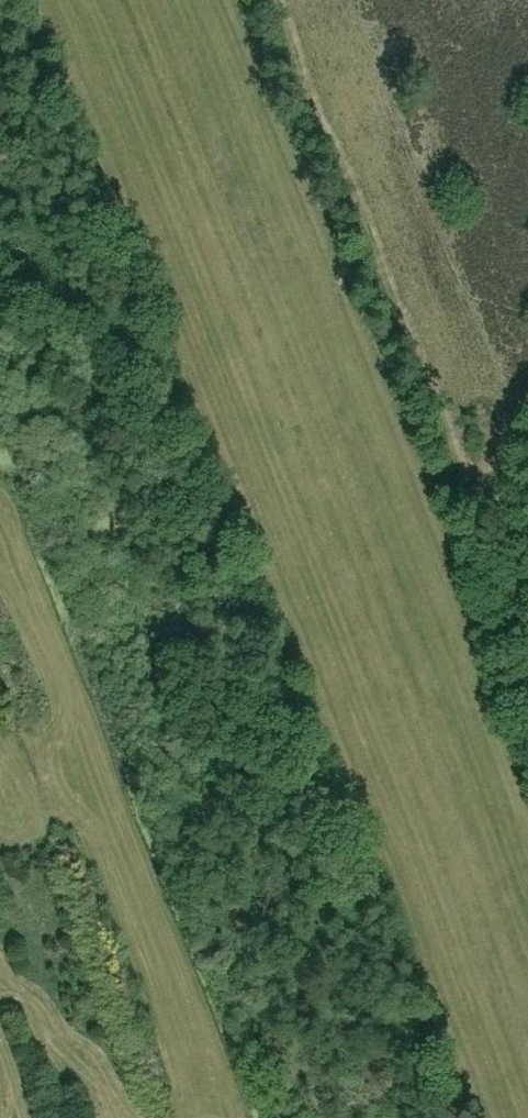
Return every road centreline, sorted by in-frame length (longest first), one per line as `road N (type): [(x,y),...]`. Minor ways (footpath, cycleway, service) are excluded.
road 1 (track): [(499,483),(527,645)]

